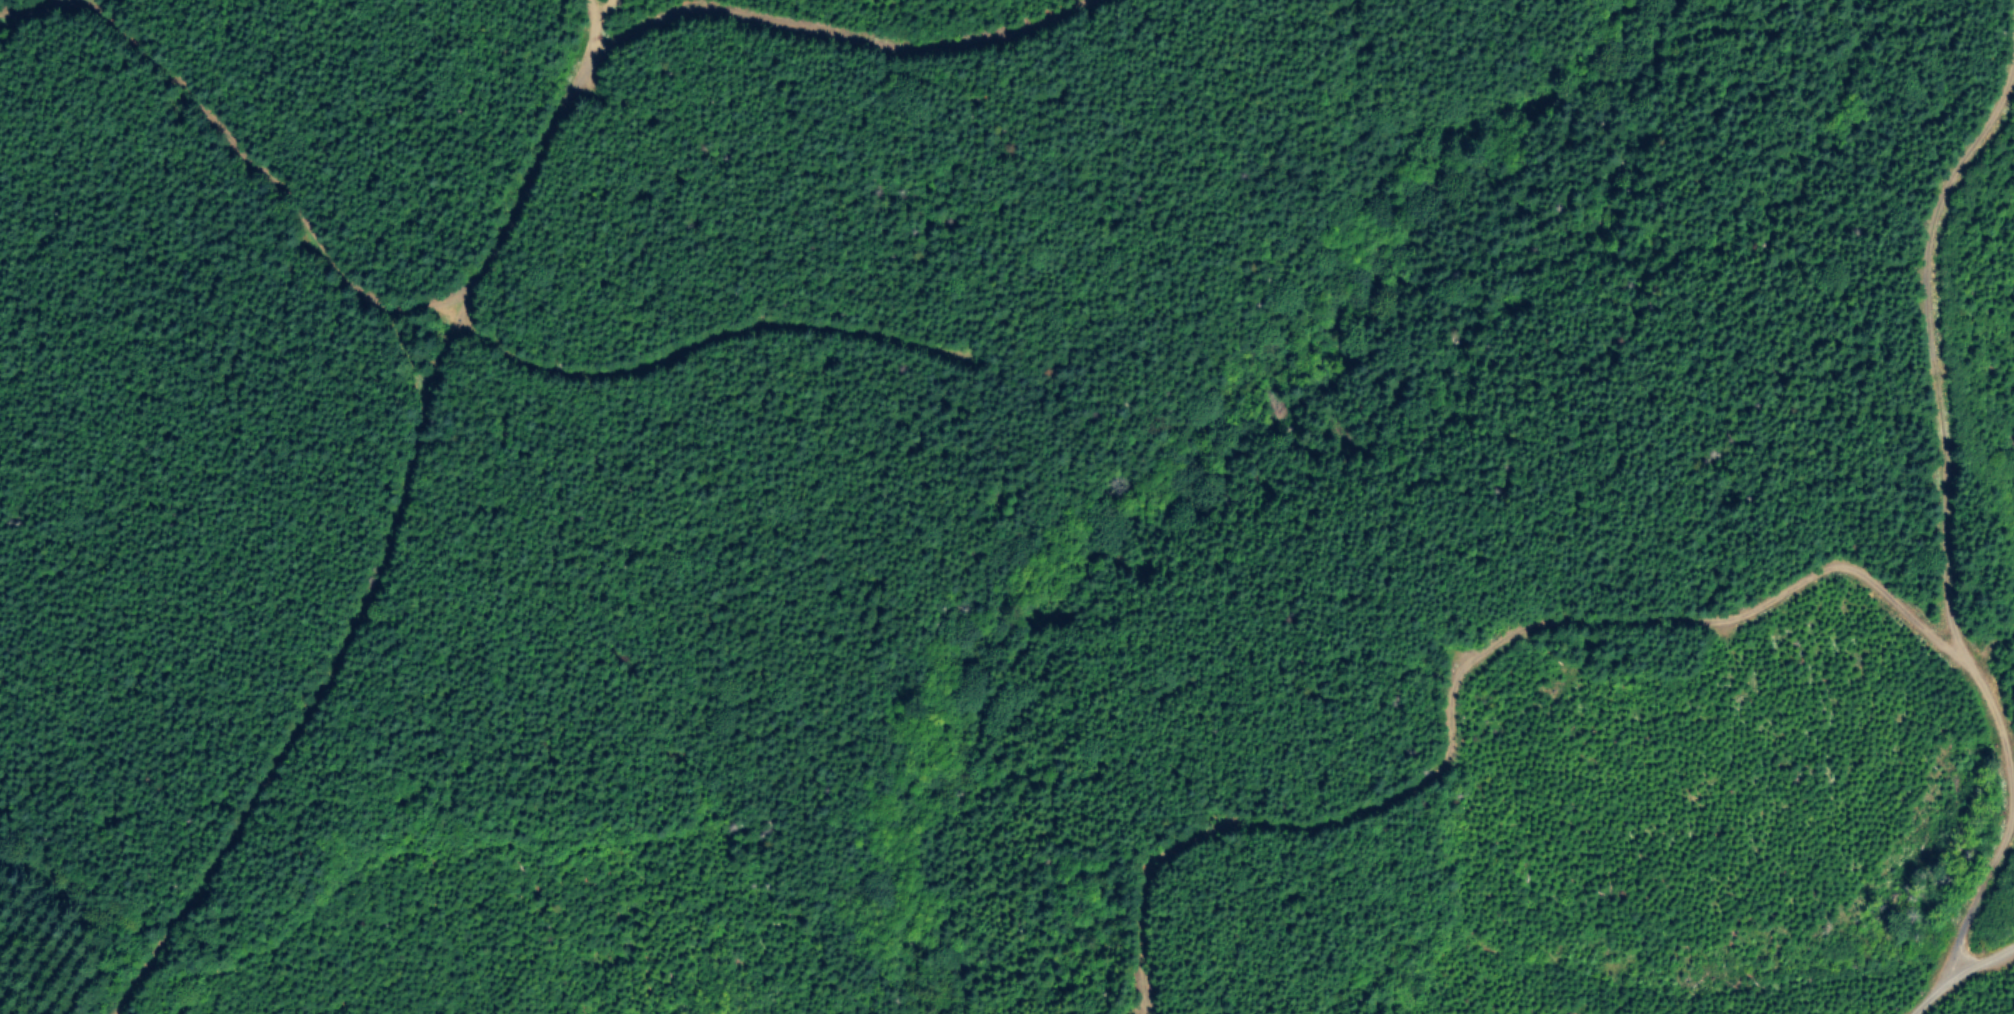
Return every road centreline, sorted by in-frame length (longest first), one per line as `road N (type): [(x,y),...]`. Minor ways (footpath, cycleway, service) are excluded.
road 1 (residential): [(1861,1013),(2013,222)]

